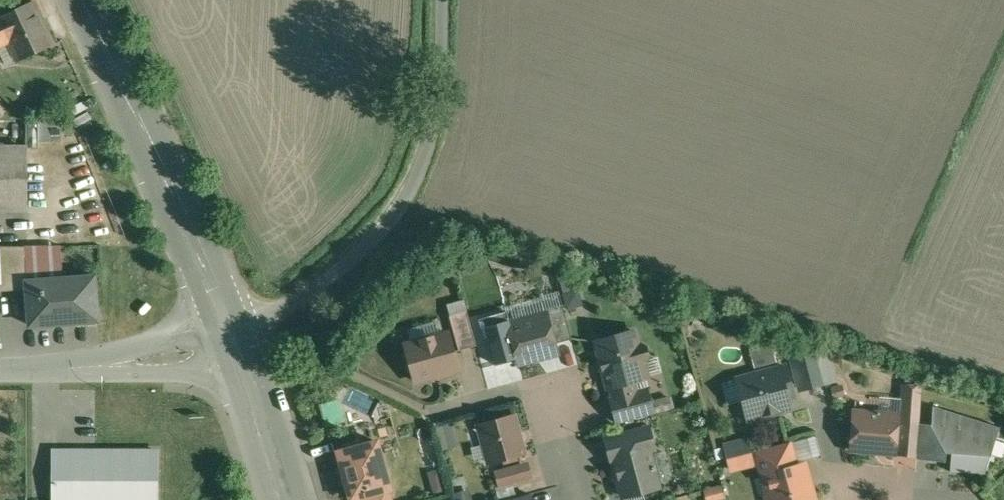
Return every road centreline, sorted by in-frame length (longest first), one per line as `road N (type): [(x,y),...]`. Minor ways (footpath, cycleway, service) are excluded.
road 1 (residential): [(439,0),(437,127),(416,182),(353,254),(238,350)]
road 2 (secondary): [(83,0),(238,350)]
road 3 (residential): [(0,366),(238,350)]
road 4 (residential): [(583,499),(551,382),(440,413)]
road 5 (secondary): [(238,350),(287,499)]

